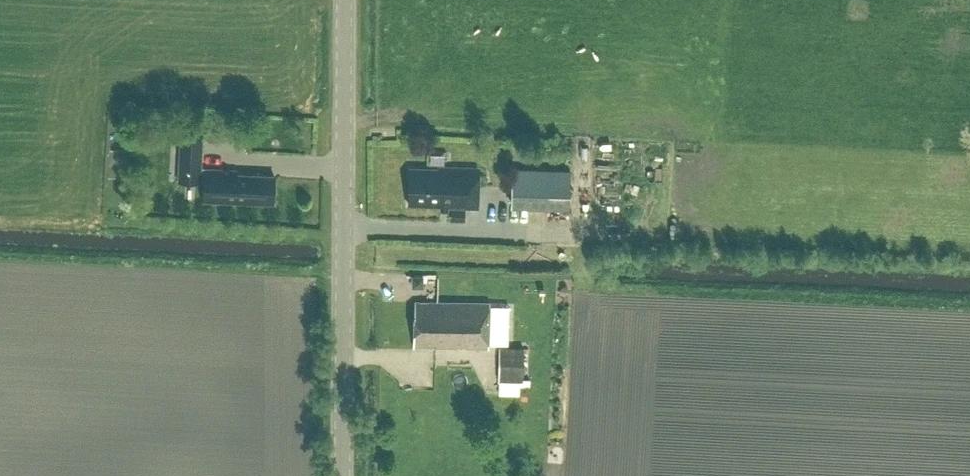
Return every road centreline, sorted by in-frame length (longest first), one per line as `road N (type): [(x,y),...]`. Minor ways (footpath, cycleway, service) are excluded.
road 1 (tertiary): [(343,475),(345,0)]
road 2 (track): [(0,247),(343,261)]

